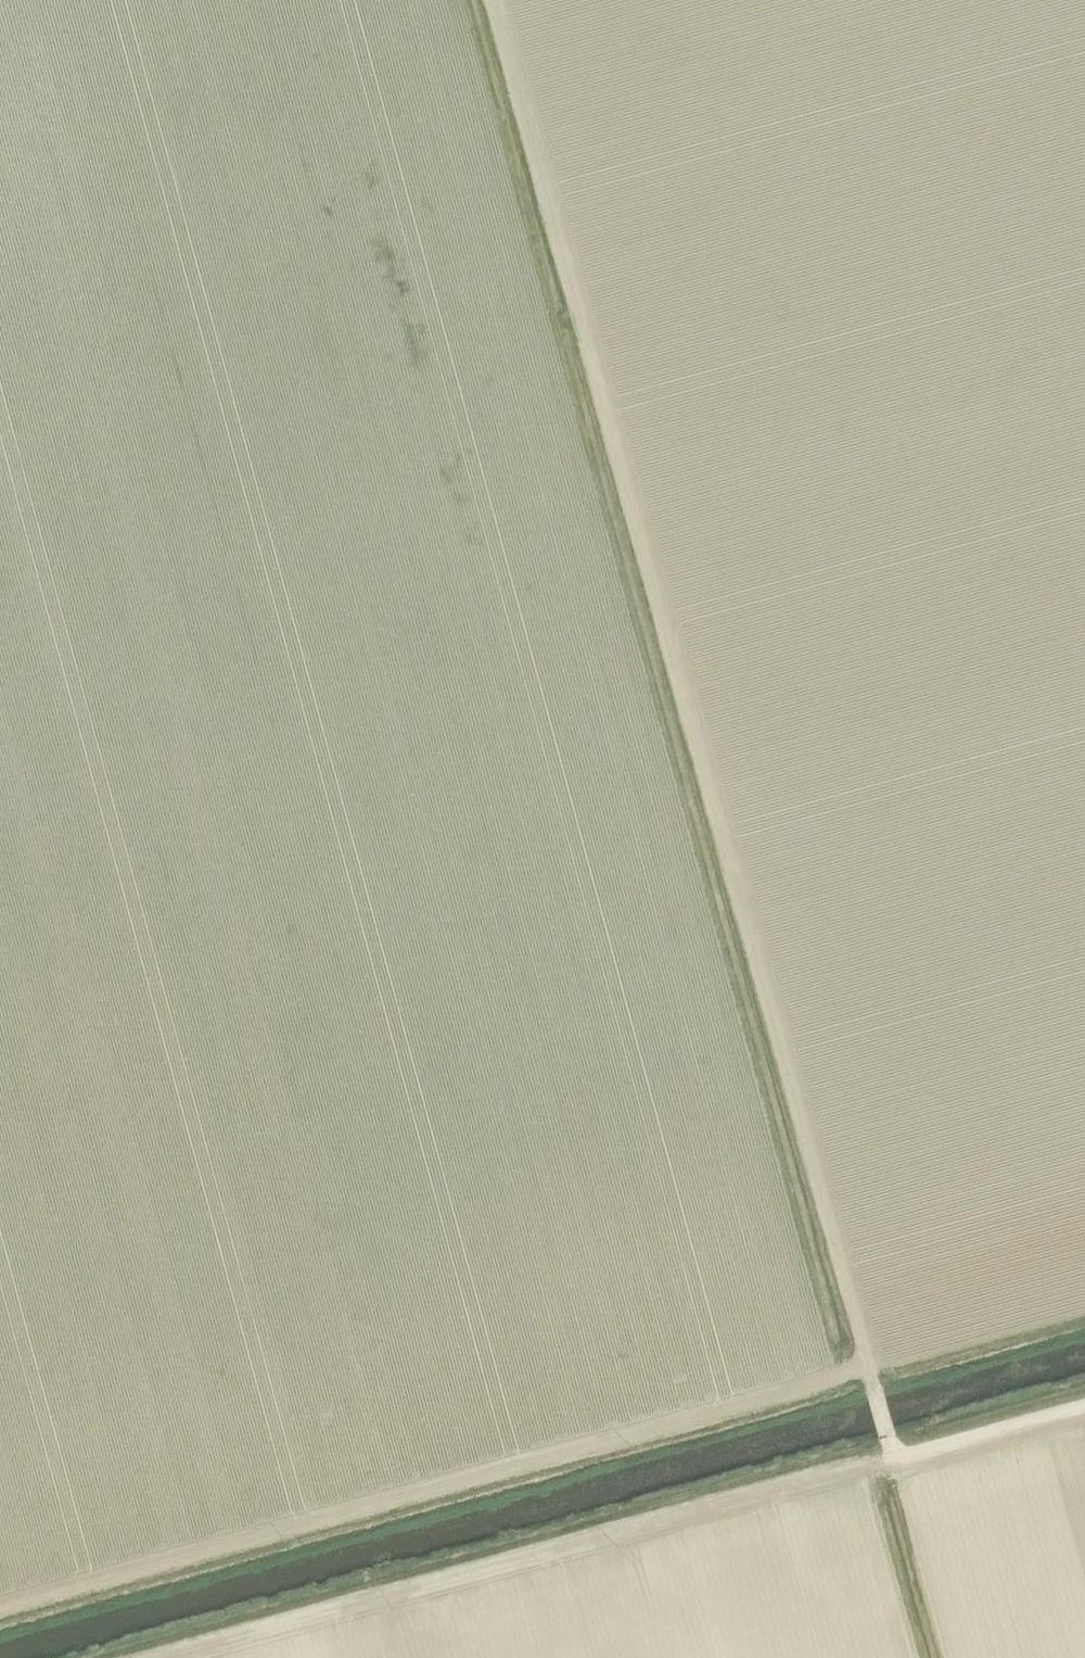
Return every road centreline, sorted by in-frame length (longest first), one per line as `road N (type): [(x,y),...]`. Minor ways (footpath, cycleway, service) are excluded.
road 1 (track): [(1084,1406),(895,1459),(871,1373)]

